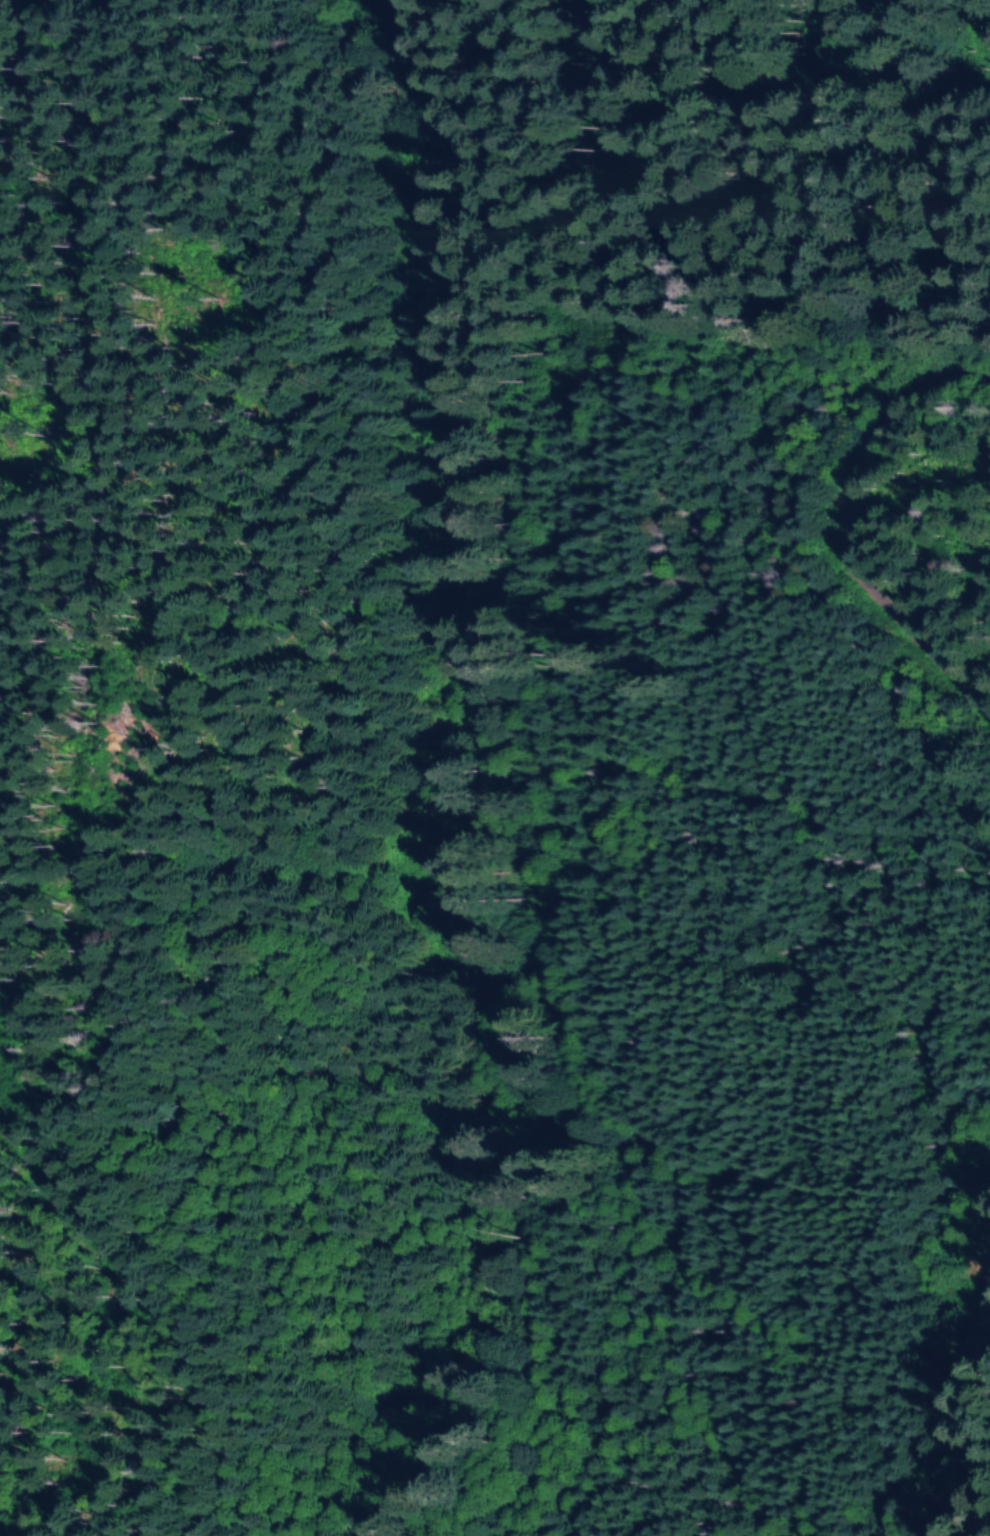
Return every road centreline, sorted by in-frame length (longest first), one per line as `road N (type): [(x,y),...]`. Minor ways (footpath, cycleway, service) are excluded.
road 1 (residential): [(989,791),(890,698),(782,707),(758,604),(833,495),(945,404),(989,407)]

